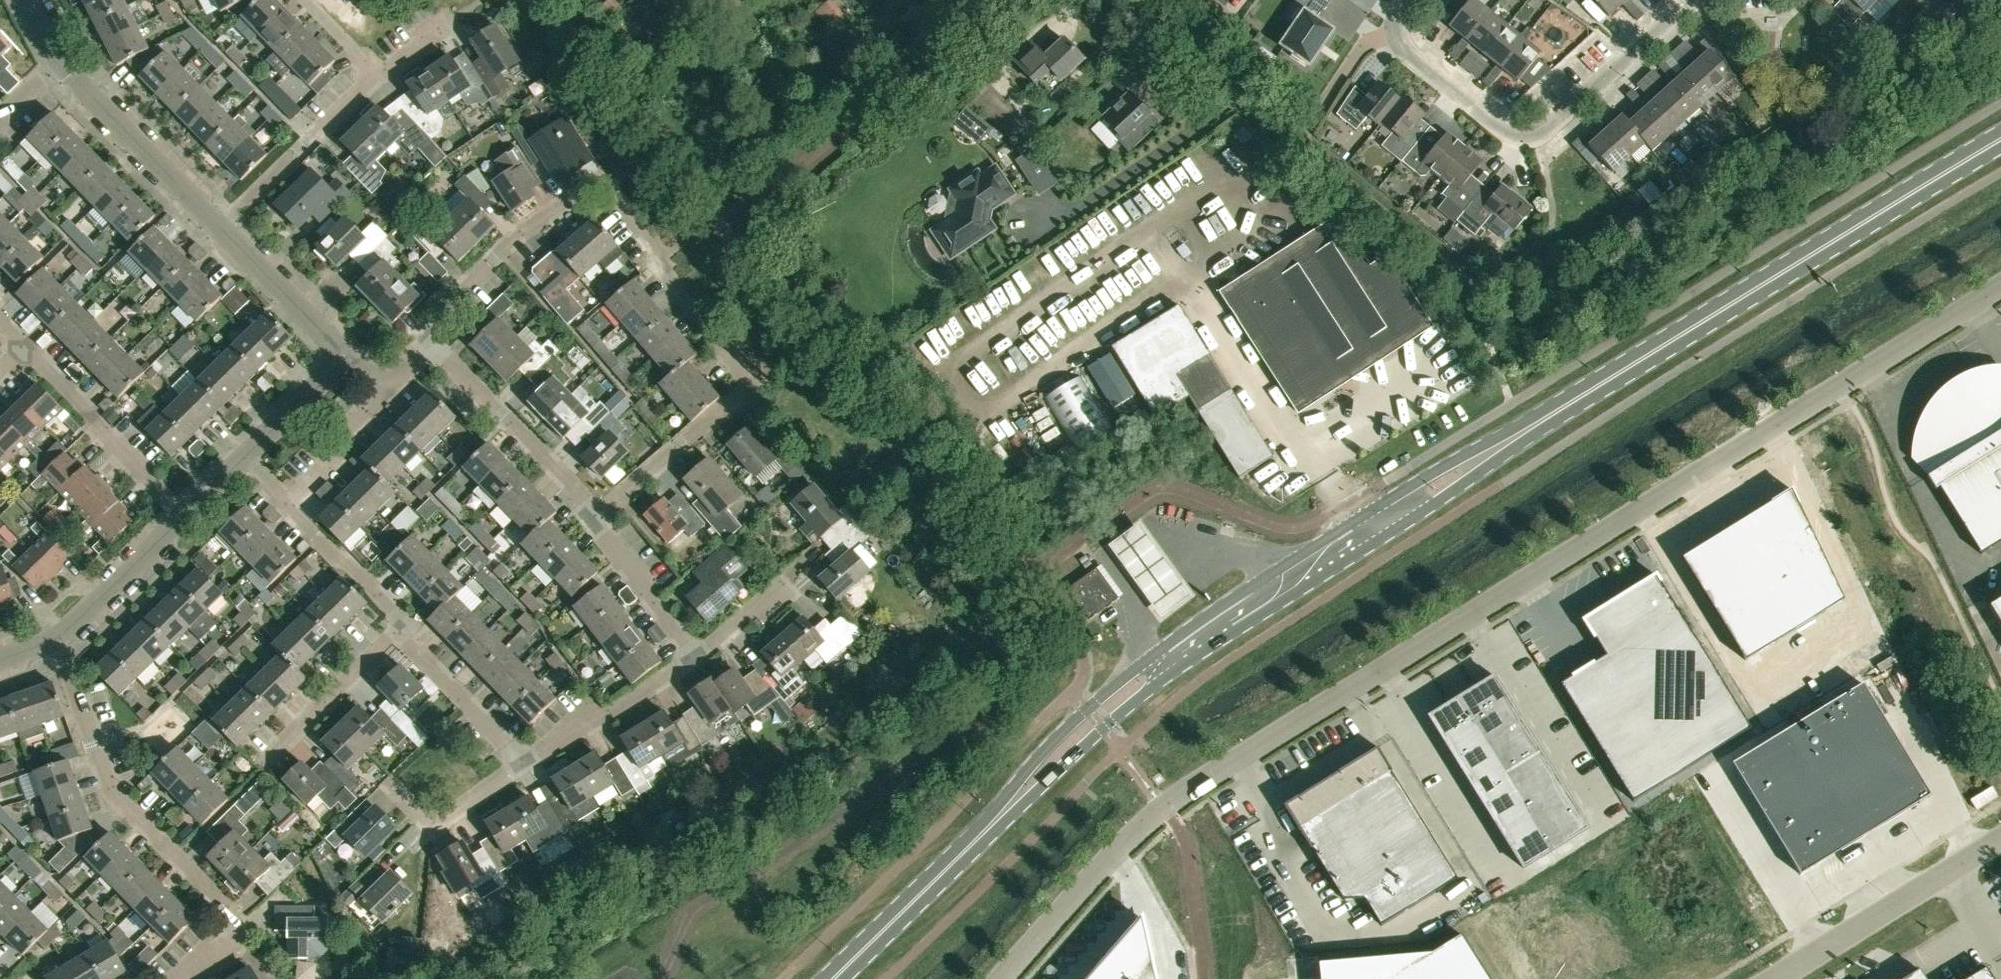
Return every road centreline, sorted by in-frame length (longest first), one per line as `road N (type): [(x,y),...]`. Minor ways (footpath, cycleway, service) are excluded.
road 1 (unclassified): [(2000,288),(1166,809),(1006,978)]
road 2 (secondary): [(1170,661),(1366,529),(2000,139)]
road 3 (residential): [(598,516),(755,382),(602,180),(521,232),(425,326),(435,349)]
road 4 (residential): [(180,978),(235,937),(233,912),(111,792),(57,639)]
road 5 (residential): [(1398,34),(1413,56),(1515,135),(1539,138),(1692,0)]
road 6 (residential): [(1398,34),(1358,53),(1306,124),(1294,126),(1232,88),(1126,0)]
road 7 (residential): [(223,228),(378,75),(426,46),(450,17)]
road 8 (secondary): [(1170,661),(1139,670),(1086,708),(972,844)]
road 9 (secondary): [(972,844),(1121,730),(1170,661)]
road 10 (unclassified): [(1774,978),(2000,838)]
road 11 (residential): [(188,515),(29,343)]
road 12 (residential): [(598,516),(435,349)]
road 13 (residential): [(223,228),(64,62)]
road 14 (residential): [(260,767),(406,622)]
road 15 (residential): [(523,764),(694,658)]
road 16 (secondary): [(833,978),(972,844)]
road 17 (residential): [(523,764),(407,640),(406,622)]
road 18 (residential): [(57,639),(188,515)]
road 19 (residential): [(694,658),(598,516)]
road 20 (residential): [(386,783),(428,821),(441,822),(523,764)]
road 21 (residential): [(406,622),(287,502)]
road 22 (residential): [(337,348),(223,228)]
road 23 (residential): [(246,457),(329,377),(337,348)]

